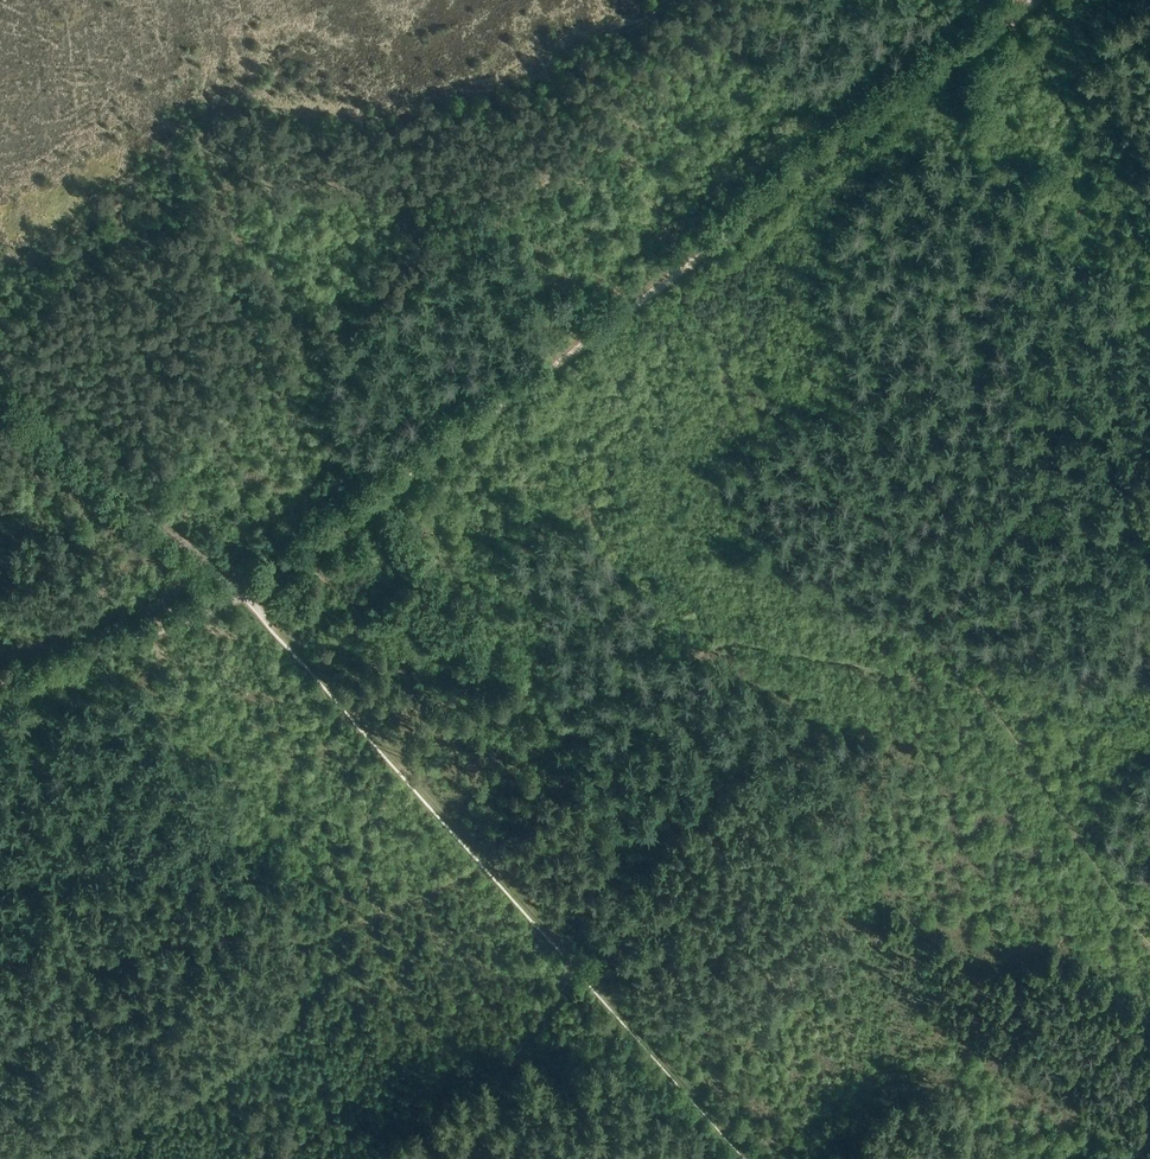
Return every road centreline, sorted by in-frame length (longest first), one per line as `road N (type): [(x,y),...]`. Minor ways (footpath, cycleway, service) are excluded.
road 1 (track): [(248,595),(1023,10)]
road 2 (track): [(436,813),(723,644),(743,644),(982,690),(1149,944)]
road 3 (track): [(752,1158),(248,595)]
road 4 (track): [(602,144),(134,496)]
road 5 (track): [(248,595),(0,385)]
road 6 (track): [(543,72),(695,260)]

